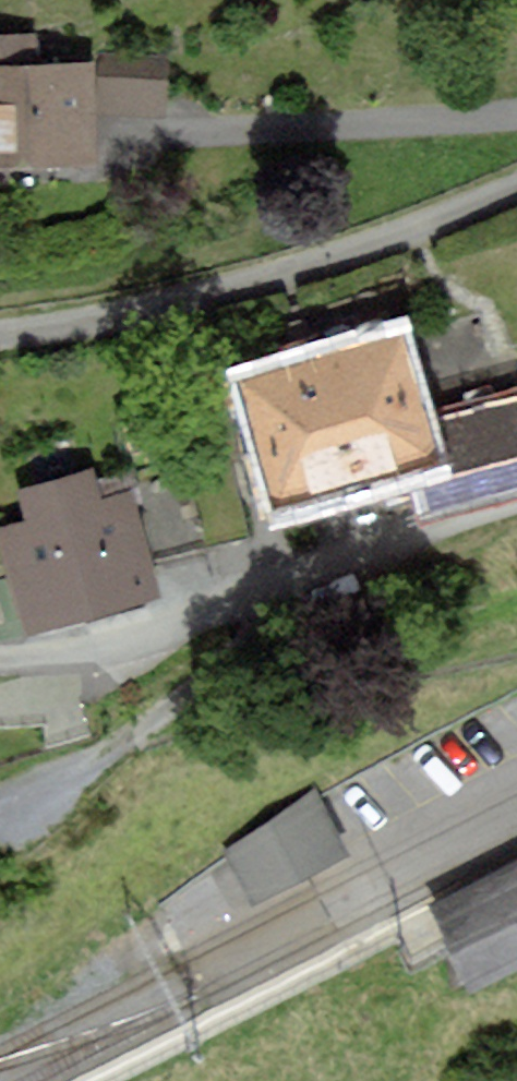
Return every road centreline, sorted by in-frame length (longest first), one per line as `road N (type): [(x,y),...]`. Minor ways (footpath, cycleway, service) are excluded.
road 1 (residential): [(516,503),(266,576),(108,650),(0,659)]
road 2 (residential): [(516,184),(272,280),(0,329)]
road 3 (track): [(280,631),(169,711),(0,797)]

